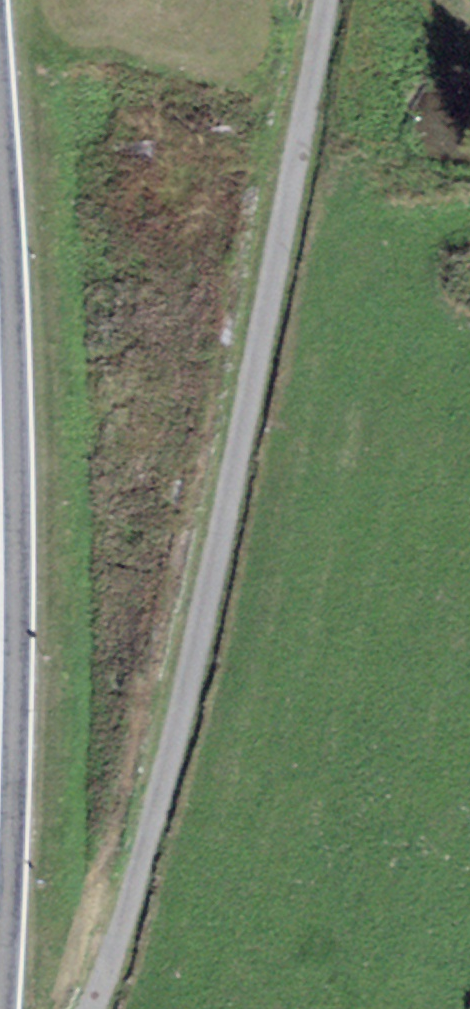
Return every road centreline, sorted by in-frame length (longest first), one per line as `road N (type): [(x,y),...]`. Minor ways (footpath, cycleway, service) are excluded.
road 1 (residential): [(92,1008),(118,951),(256,380),(327,0)]
road 2 (primary): [(0,668),(0,530)]

